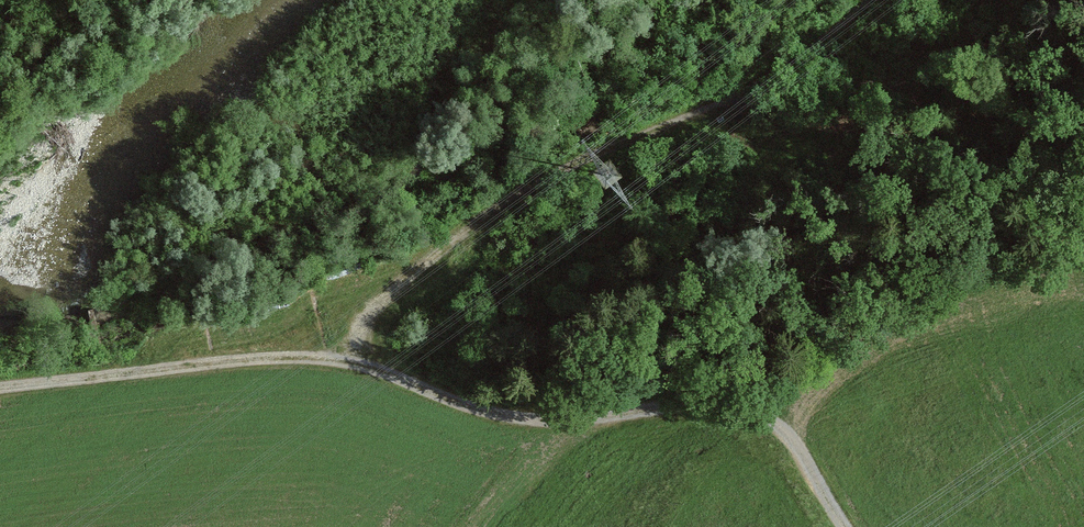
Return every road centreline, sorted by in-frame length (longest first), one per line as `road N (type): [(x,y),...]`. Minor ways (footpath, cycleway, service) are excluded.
road 1 (track): [(844,526),(784,430),(738,403),(536,419),(485,412),(331,358)]
road 2 (track): [(738,403),(771,380),(1083,241)]
road 3 (track): [(331,358),(262,357),(0,387)]

